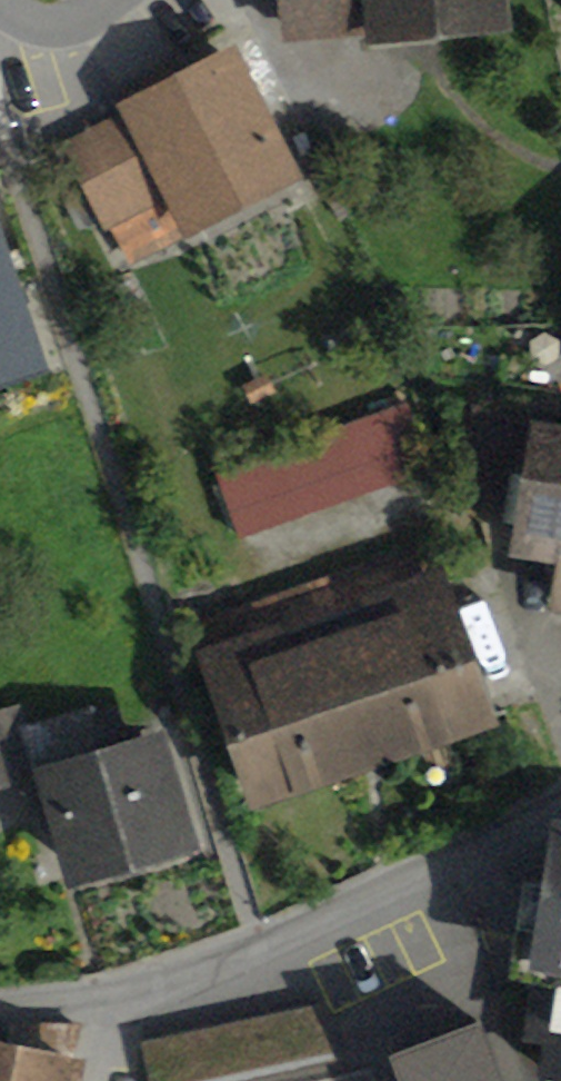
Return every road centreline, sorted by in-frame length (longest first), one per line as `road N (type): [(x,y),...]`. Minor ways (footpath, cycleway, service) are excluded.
road 1 (residential): [(560,810),(175,972),(0,1003)]

